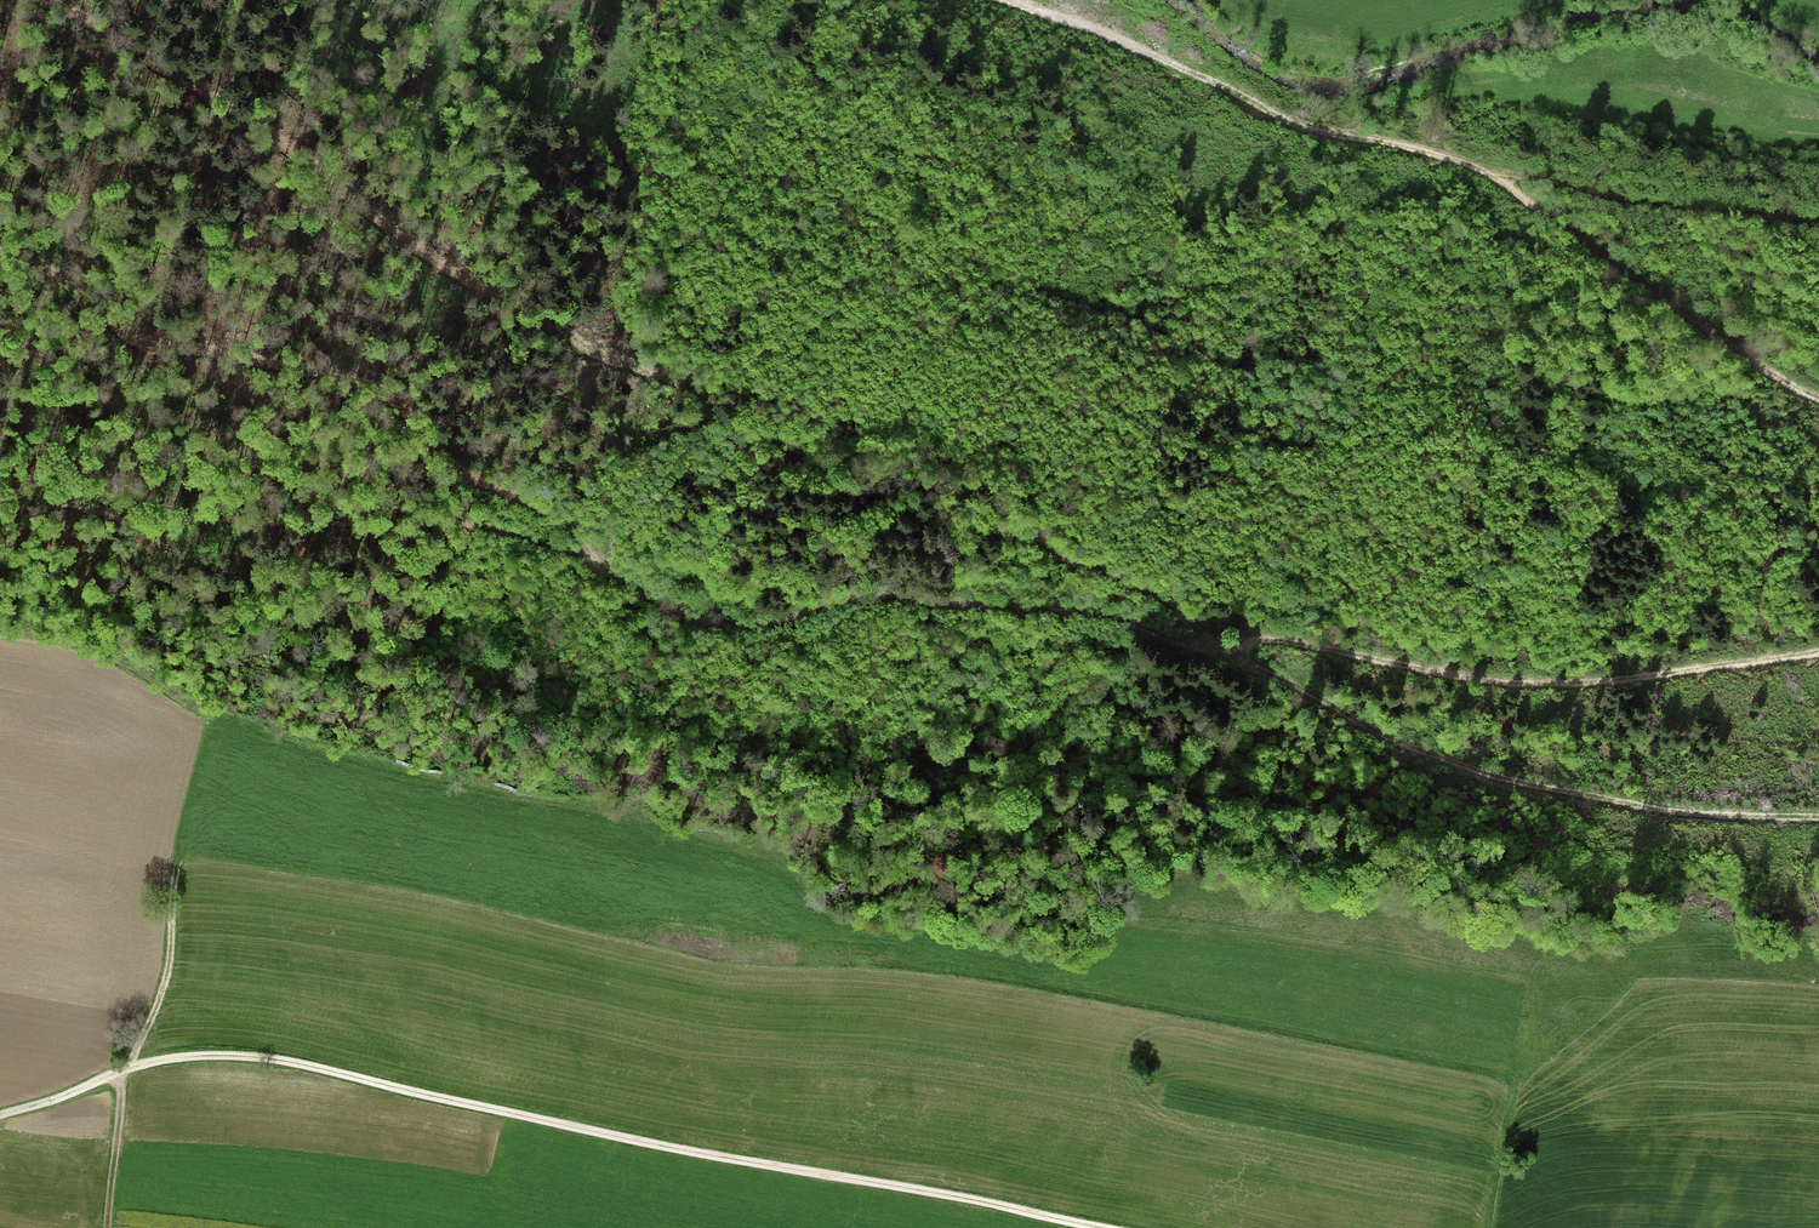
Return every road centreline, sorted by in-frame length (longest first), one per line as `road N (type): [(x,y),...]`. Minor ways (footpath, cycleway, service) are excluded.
road 1 (track): [(38,0),(189,78),(394,229),(663,375),(743,428),(1150,596),(1211,638),(1365,718),(1513,782),(1818,818)]
road 2 (track): [(0,253),(84,289),(137,342),(362,383),(473,471),(558,519),(642,589),(696,616),(785,618),(886,597),(1144,622),(1211,638),(1555,681),(1818,651)]
road 3 (track): [(125,1071),(174,1058),(263,1058),(650,1144),(1107,1227)]
road 4 (track): [(1021,0),(1264,110),(1323,131),(1424,149),(1486,177),(1818,220)]
road 5 (track): [(1486,177),(1664,304),(1818,392)]
road 6 (track): [(125,1071),(168,970),(178,862)]
road 7 (track): [(106,1227),(125,1071)]
road 8 (track): [(0,1115),(125,1071)]

